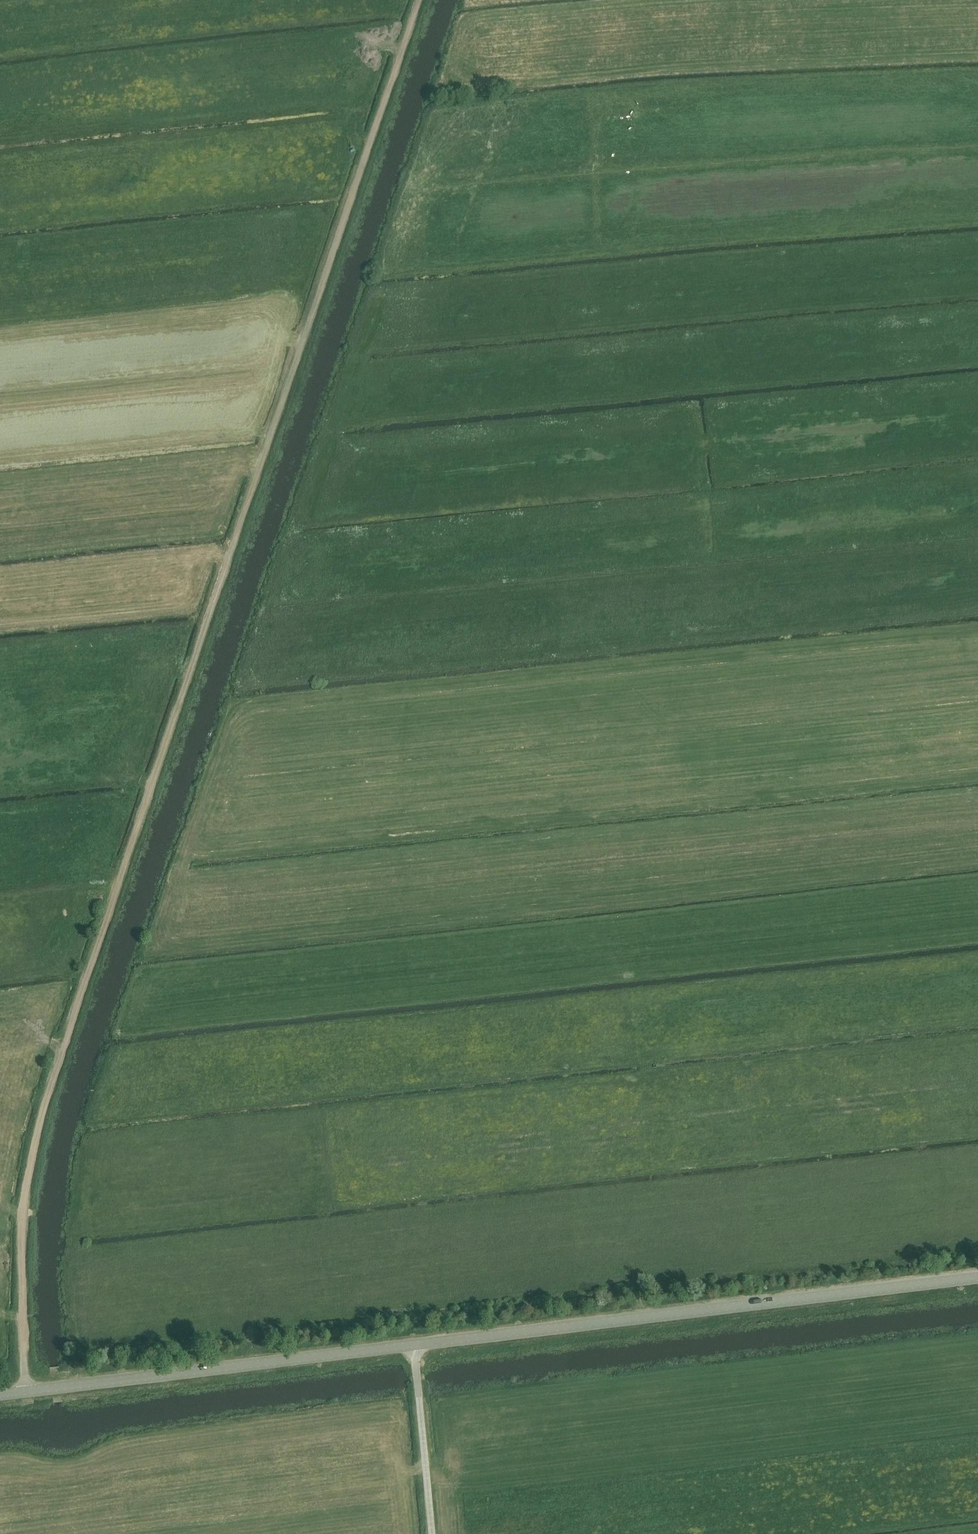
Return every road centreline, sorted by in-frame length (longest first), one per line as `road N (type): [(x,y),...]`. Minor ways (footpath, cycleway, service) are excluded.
road 1 (track): [(26,1391),(22,1247),(44,1102),(419,0)]
road 2 (tertiary): [(414,1344),(977,1279)]
road 3 (tertiary): [(0,1394),(414,1344)]
road 4 (unclassified): [(414,1344),(432,1533)]

